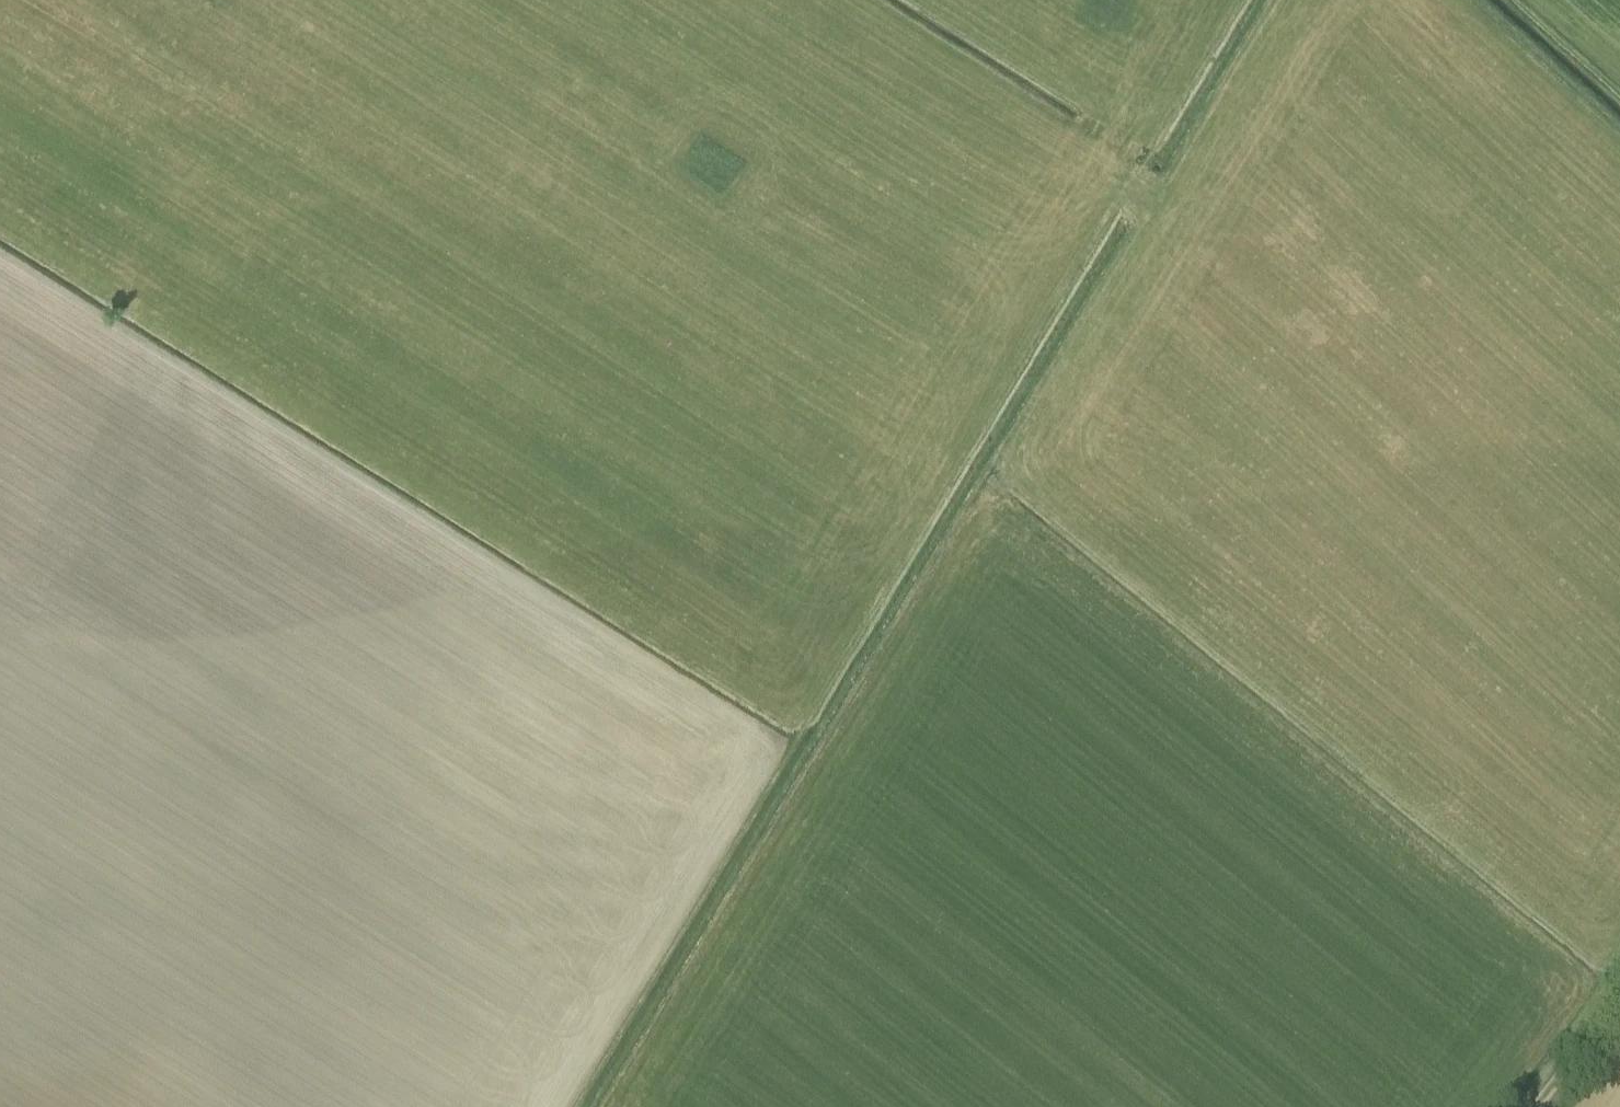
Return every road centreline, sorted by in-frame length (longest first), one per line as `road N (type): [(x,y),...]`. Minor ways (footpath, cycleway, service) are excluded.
road 1 (track): [(1543,1106),(1619,1004)]

